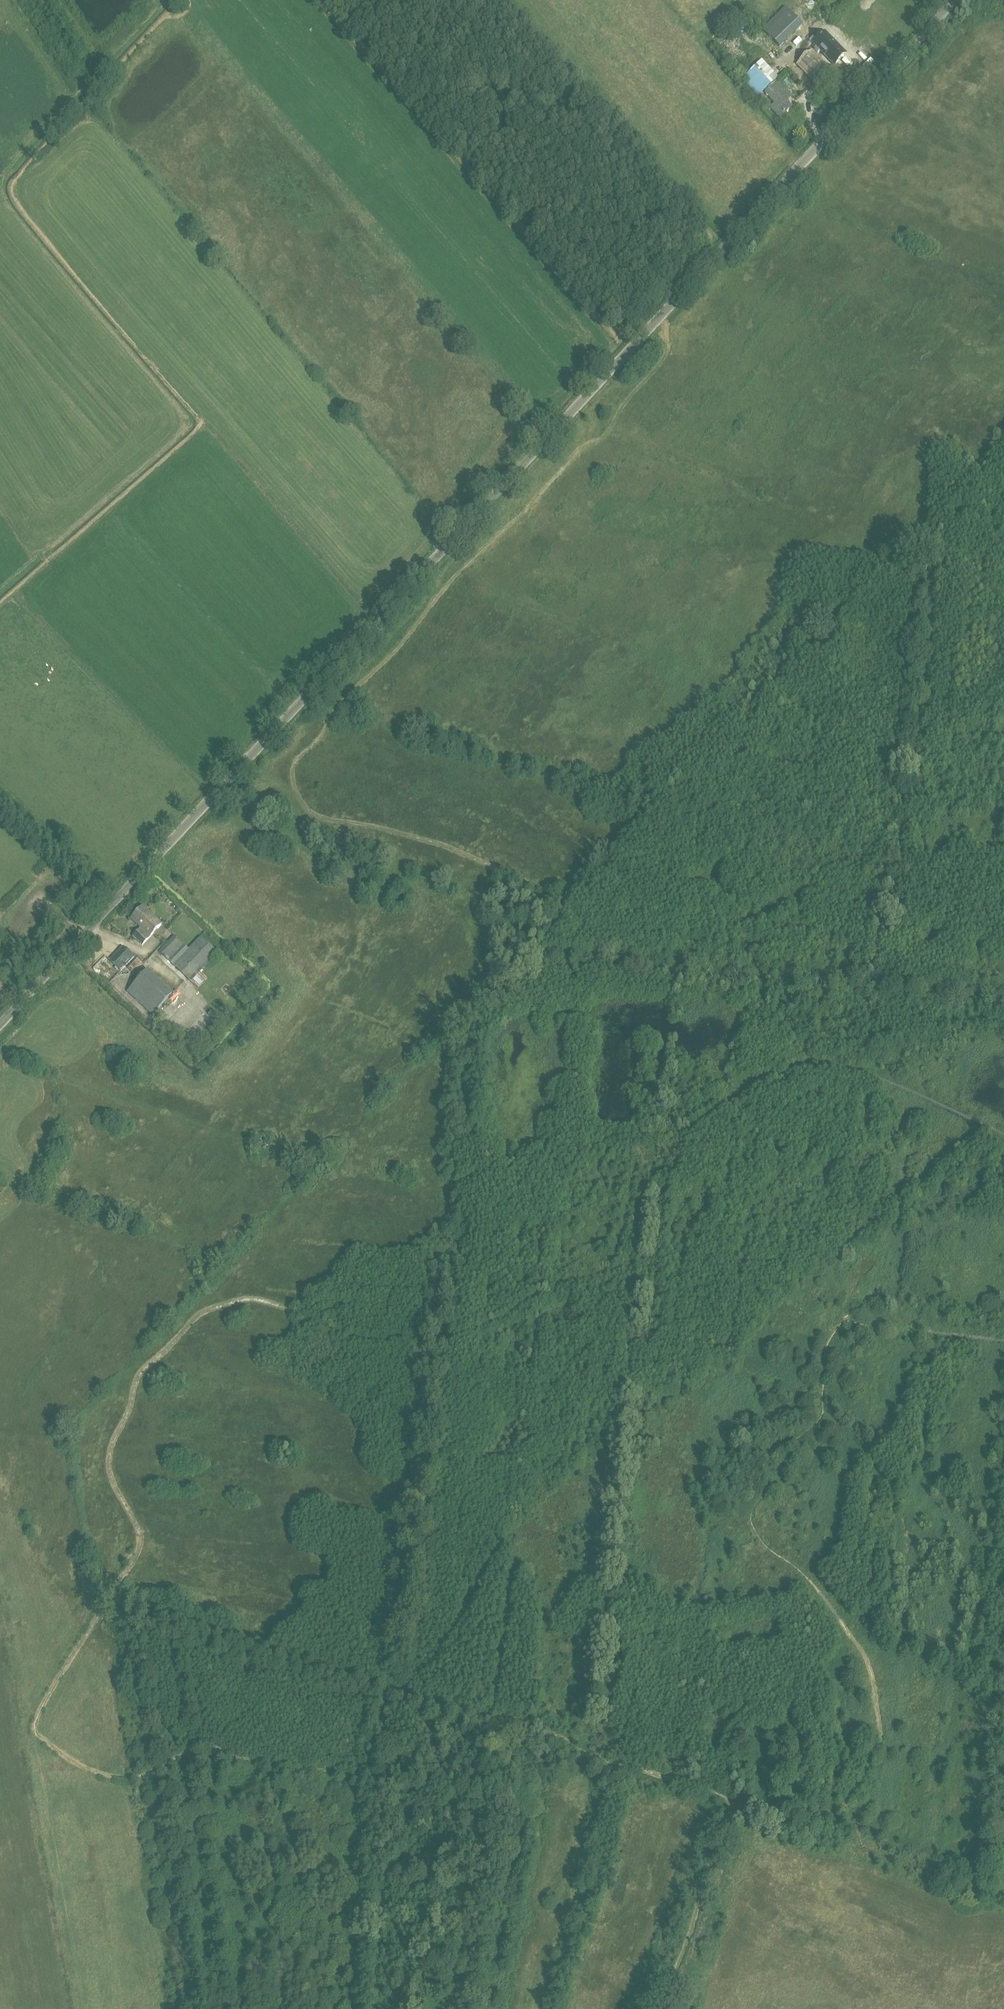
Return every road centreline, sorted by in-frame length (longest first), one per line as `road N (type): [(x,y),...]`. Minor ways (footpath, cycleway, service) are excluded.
road 1 (unclassified): [(0,1024),(955,0)]

